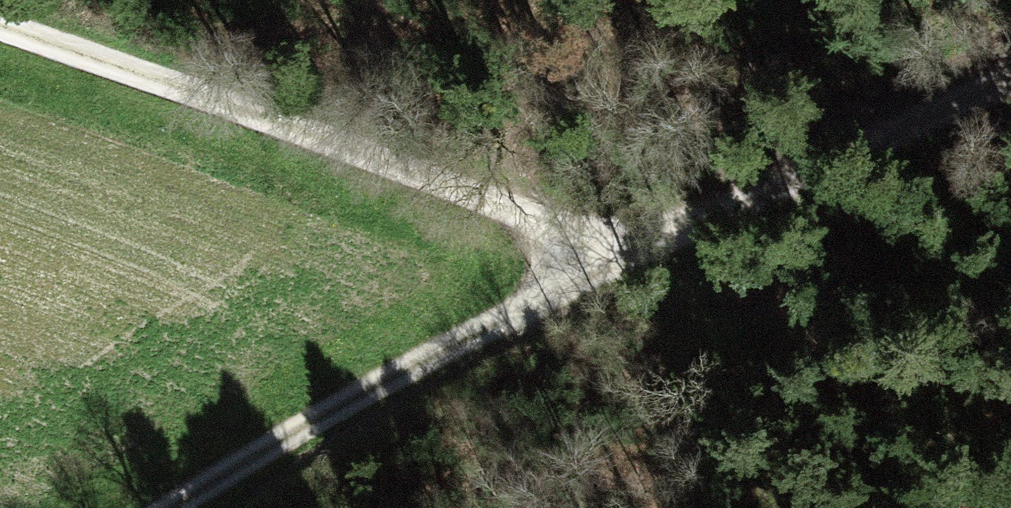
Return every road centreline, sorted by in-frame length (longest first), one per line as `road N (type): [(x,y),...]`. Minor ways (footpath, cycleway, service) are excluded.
road 1 (track): [(628,239),(0,16)]
road 2 (track): [(206,507),(628,239)]
road 3 (track): [(1010,77),(628,239)]

